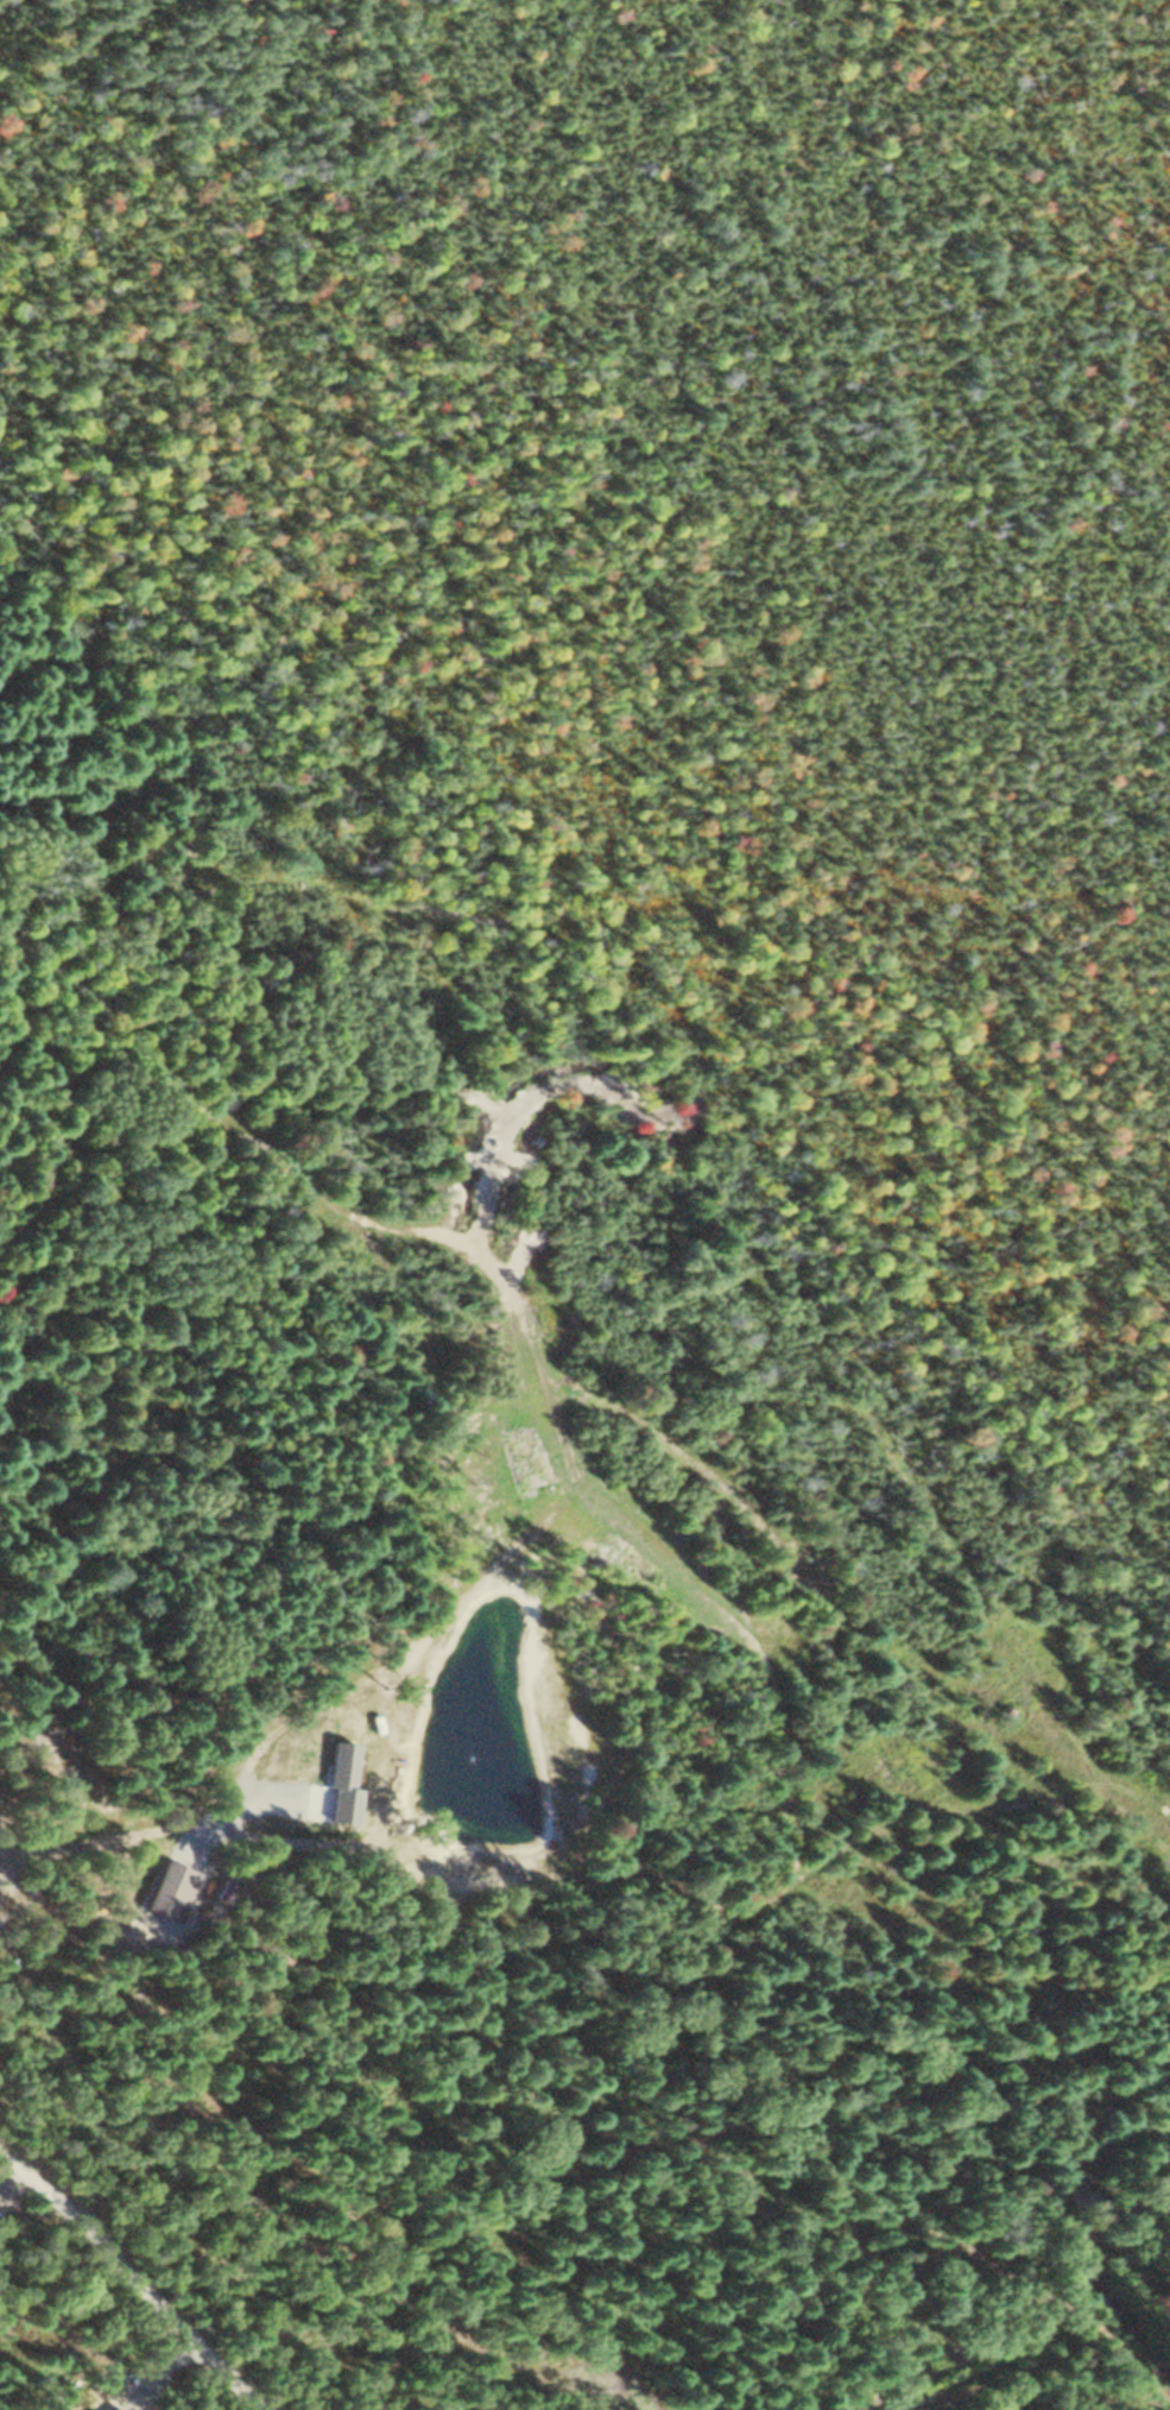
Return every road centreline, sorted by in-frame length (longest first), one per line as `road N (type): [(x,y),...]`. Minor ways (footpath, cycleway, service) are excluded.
road 1 (residential): [(272,2409),(59,2194),(0,2151)]

